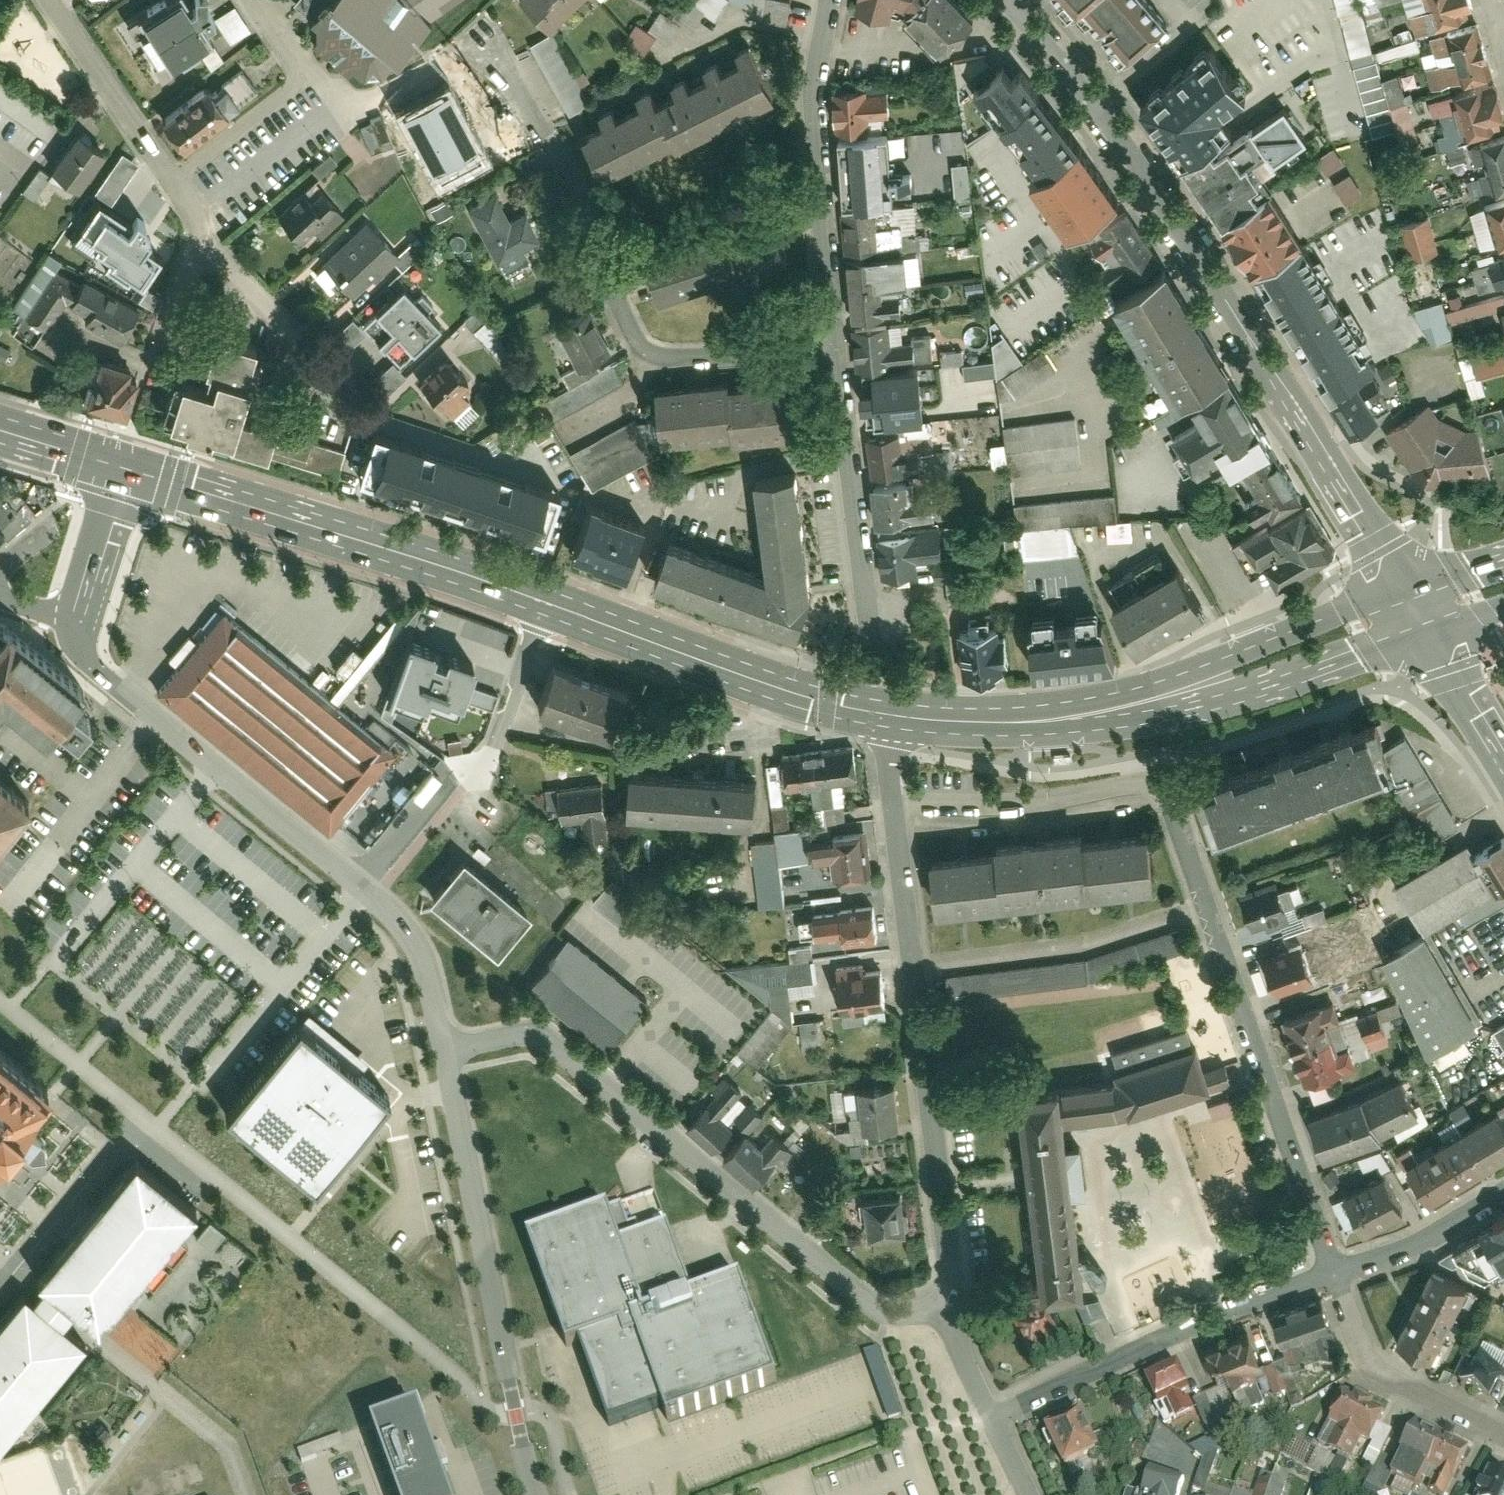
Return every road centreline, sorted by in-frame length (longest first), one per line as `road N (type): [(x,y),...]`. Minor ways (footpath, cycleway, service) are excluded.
road 1 (tertiary): [(886,715),(813,698),(123,468)]
road 2 (residential): [(896,803),(1132,789),(1171,798),(1335,1275)]
road 3 (tertiary): [(1008,0),(1174,216),(1418,611)]
road 4 (residential): [(947,1312),(884,1312),(535,1034),(445,1051)]
road 5 (residential): [(445,1051),(426,968),(404,925),(97,669),(86,652),(86,624)]
road 6 (tertiary): [(1418,611),(1252,677),(1140,709),(982,723),(886,715)]
road 7 (residential): [(830,350),(652,350),(562,160),(489,58)]
road 8 (residential): [(896,803),(953,1264),(947,1312)]
road 9 (residential): [(540,1494),(445,1051)]
road 10 (residential): [(1335,1275),(1196,1325),(995,1419)]
road 11 (residential): [(821,0),(805,136),(830,350)]
road 12 (residential): [(260,0),(312,77),(173,178)]
road 13 (residential): [(830,350),(861,599)]
road 14 (residential): [(1335,1275),(1374,1367),(1503,1434)]
road 15 (residential): [(198,216),(232,268),(345,384)]
road 16 (residential): [(53,0),(173,178)]
road 17 (residential): [(1503,1193),(1426,1240),(1335,1275)]
road 18 (tertiary): [(1503,753),(1418,611)]
road 19 (residential): [(86,624),(123,468)]
road 20 (residential): [(198,216),(154,353)]
road 21 (tertiary): [(123,468),(0,428)]

